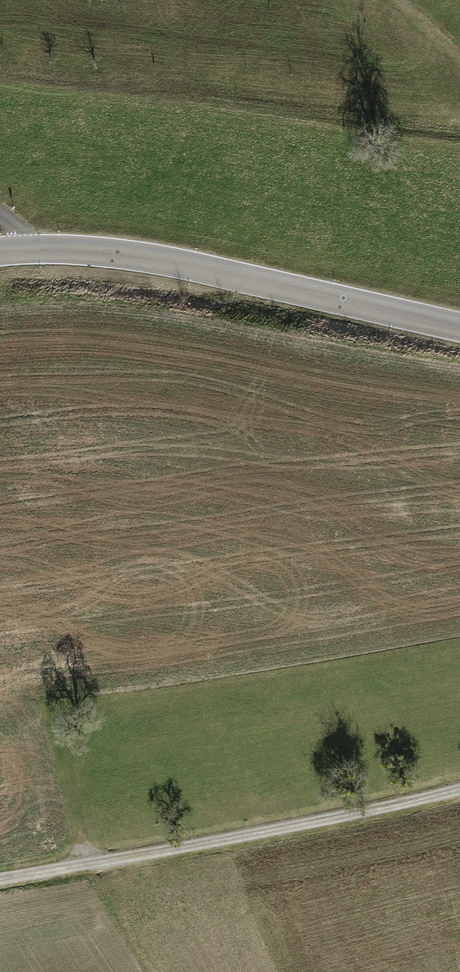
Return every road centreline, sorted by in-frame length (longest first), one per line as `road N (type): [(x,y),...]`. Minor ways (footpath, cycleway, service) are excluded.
road 1 (track): [(0,883),(459,788)]
road 2 (tertiary): [(0,250),(154,258),(459,326)]
road 3 (track): [(55,695),(0,291)]

